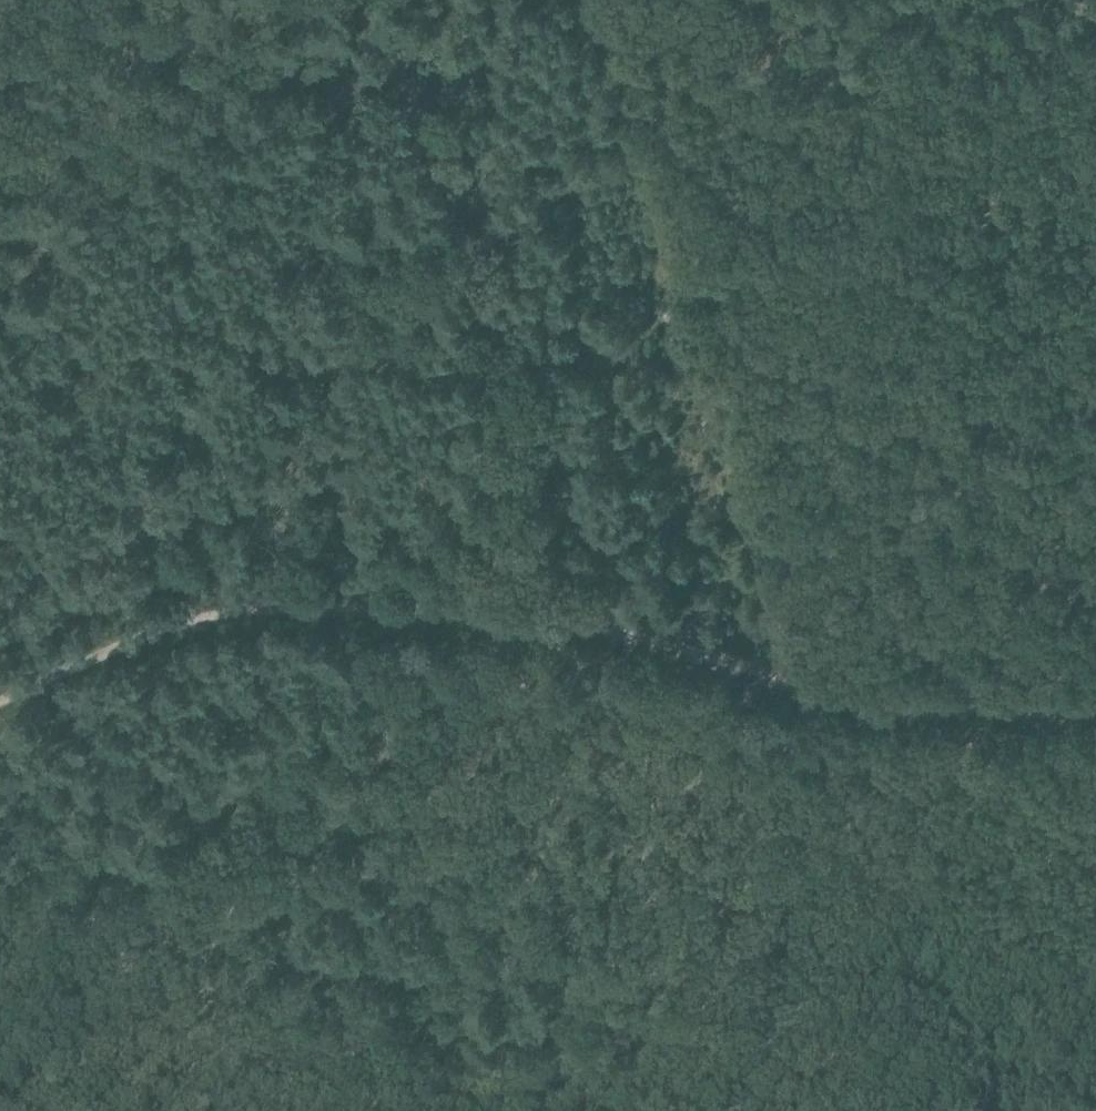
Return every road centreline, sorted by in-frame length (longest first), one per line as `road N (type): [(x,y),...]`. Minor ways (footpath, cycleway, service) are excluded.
road 1 (track): [(1095,717),(867,711),(604,613),(354,604),(205,613),(0,702)]

